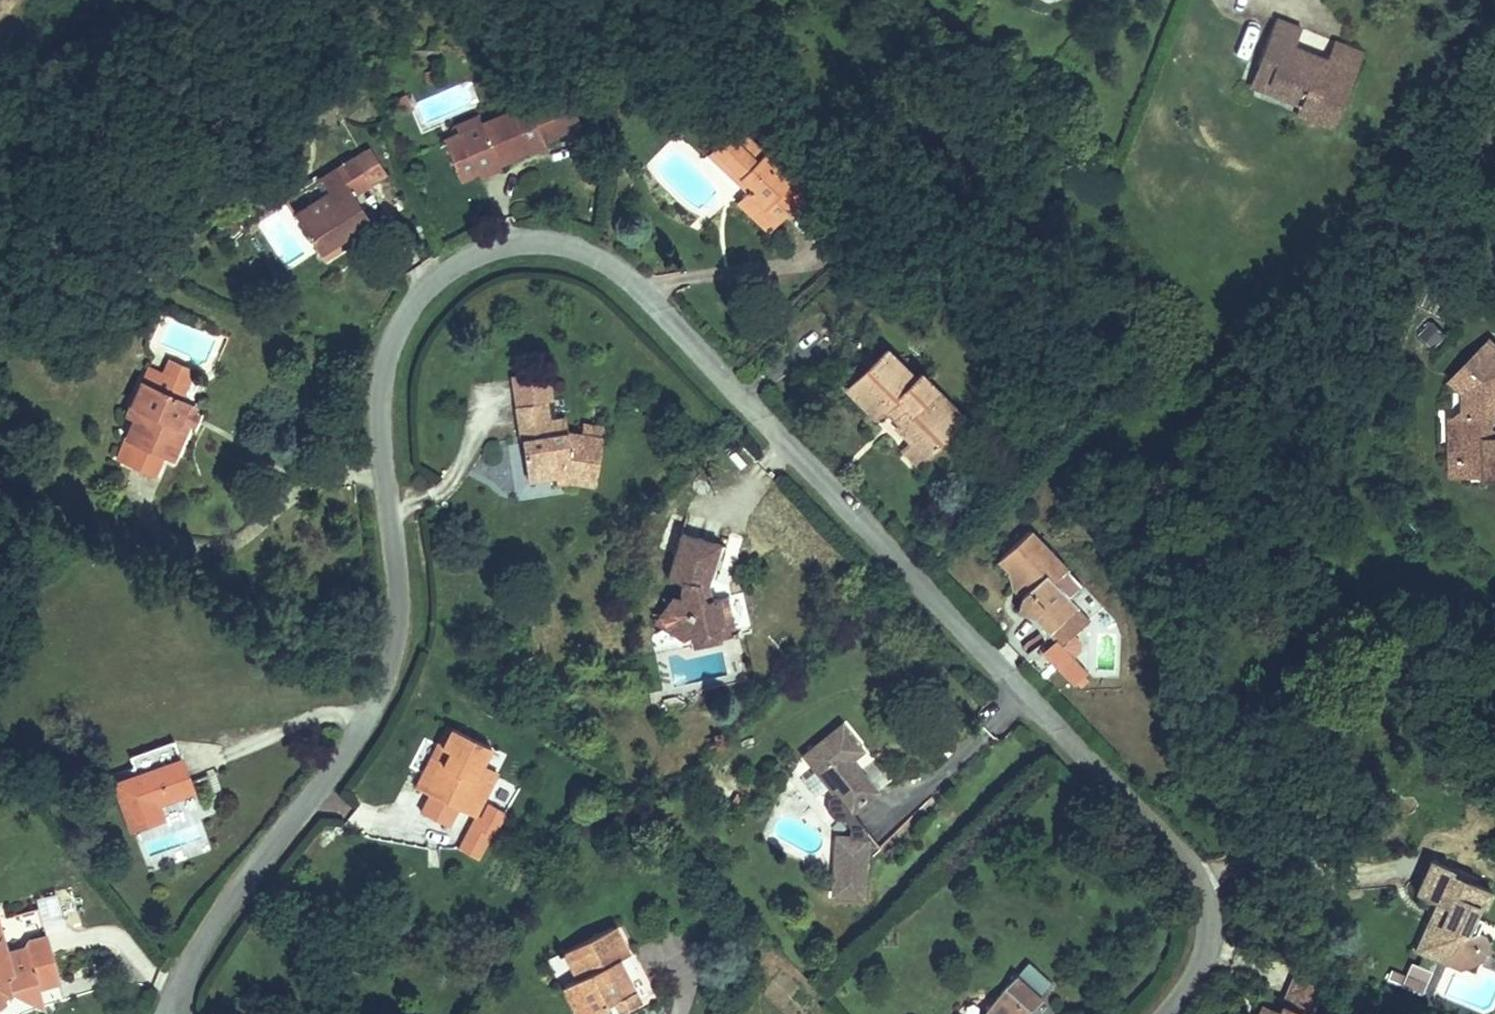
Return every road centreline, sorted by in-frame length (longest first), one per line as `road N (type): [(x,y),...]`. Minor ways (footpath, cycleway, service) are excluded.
road 1 (residential): [(166,1004),(218,919),(355,744),(379,696),(396,593),(382,401),(402,319),(463,261),(541,243),(591,256),(639,288),(1183,852),(1204,890),(1208,927),(1193,971),(1162,1013)]
road 2 (track): [(87,0),(0,145)]

